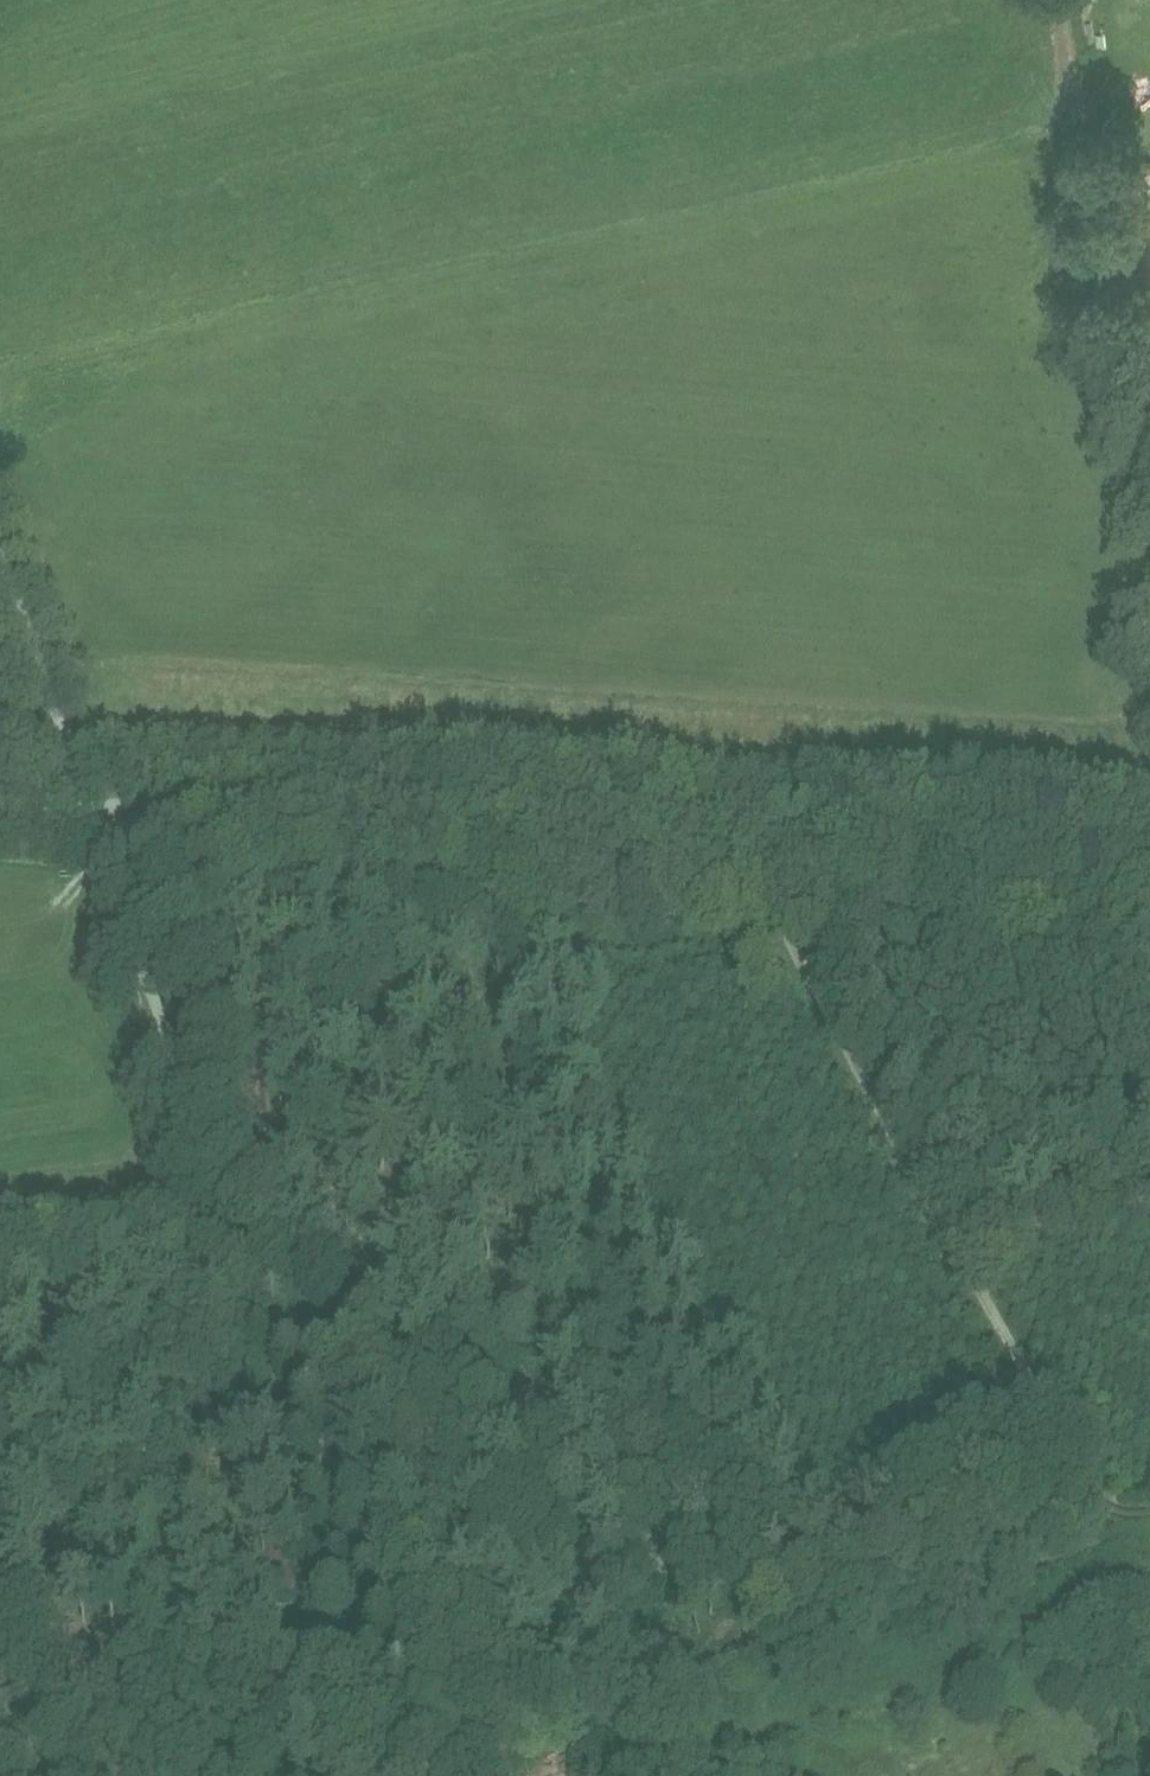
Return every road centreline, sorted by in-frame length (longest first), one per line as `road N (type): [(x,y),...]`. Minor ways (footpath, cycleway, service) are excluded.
road 1 (track): [(78,806),(1149,877)]
road 2 (track): [(78,806),(416,1775)]
road 3 (track): [(1149,1513),(1111,1513),(1086,1480),(781,920),(772,852)]
road 4 (track): [(430,1775),(1059,1535),(1081,1521),(1086,1480)]
road 5 (track): [(0,555),(78,806)]
road 6 (track): [(1149,335),(1136,236),(1149,187)]

